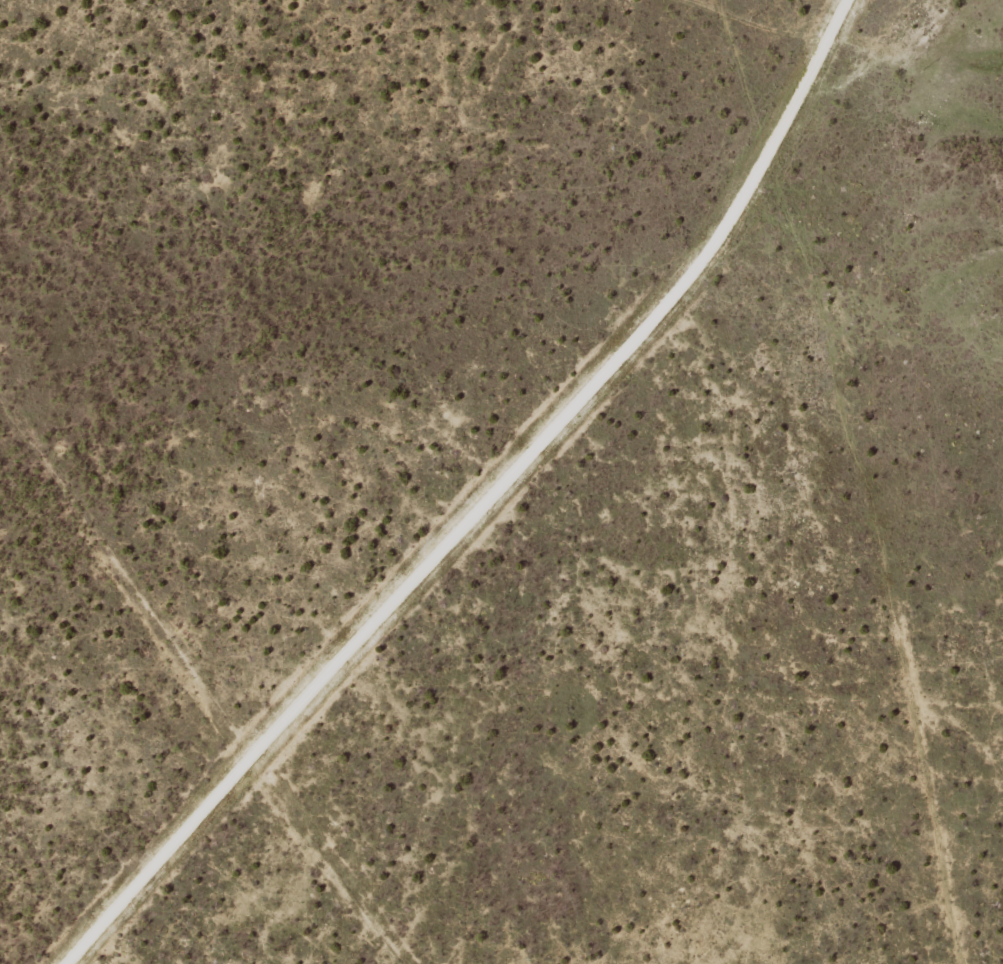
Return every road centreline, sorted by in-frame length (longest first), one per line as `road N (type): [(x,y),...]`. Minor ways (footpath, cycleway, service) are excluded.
road 1 (track): [(706,0),(726,54),(842,602),(857,622),(862,688),(877,703),(938,963)]

